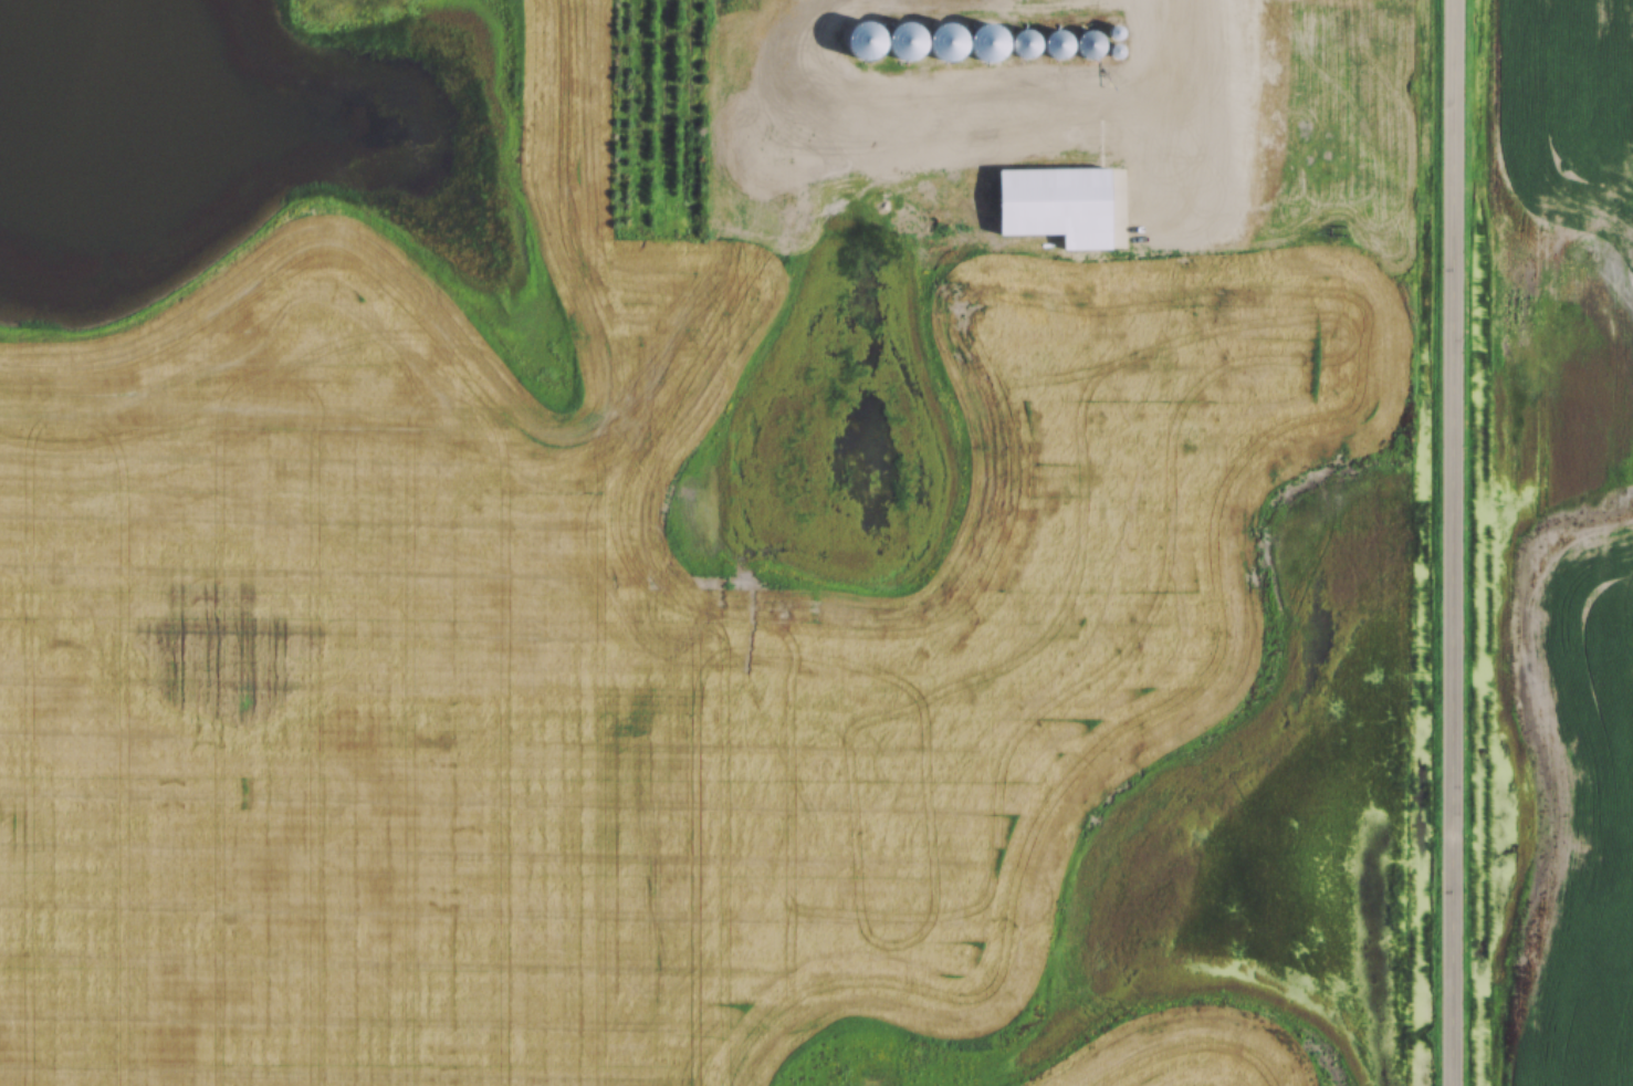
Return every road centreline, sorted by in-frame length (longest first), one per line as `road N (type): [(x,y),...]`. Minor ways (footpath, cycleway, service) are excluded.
road 1 (residential): [(1456,1085),(1459,0)]

